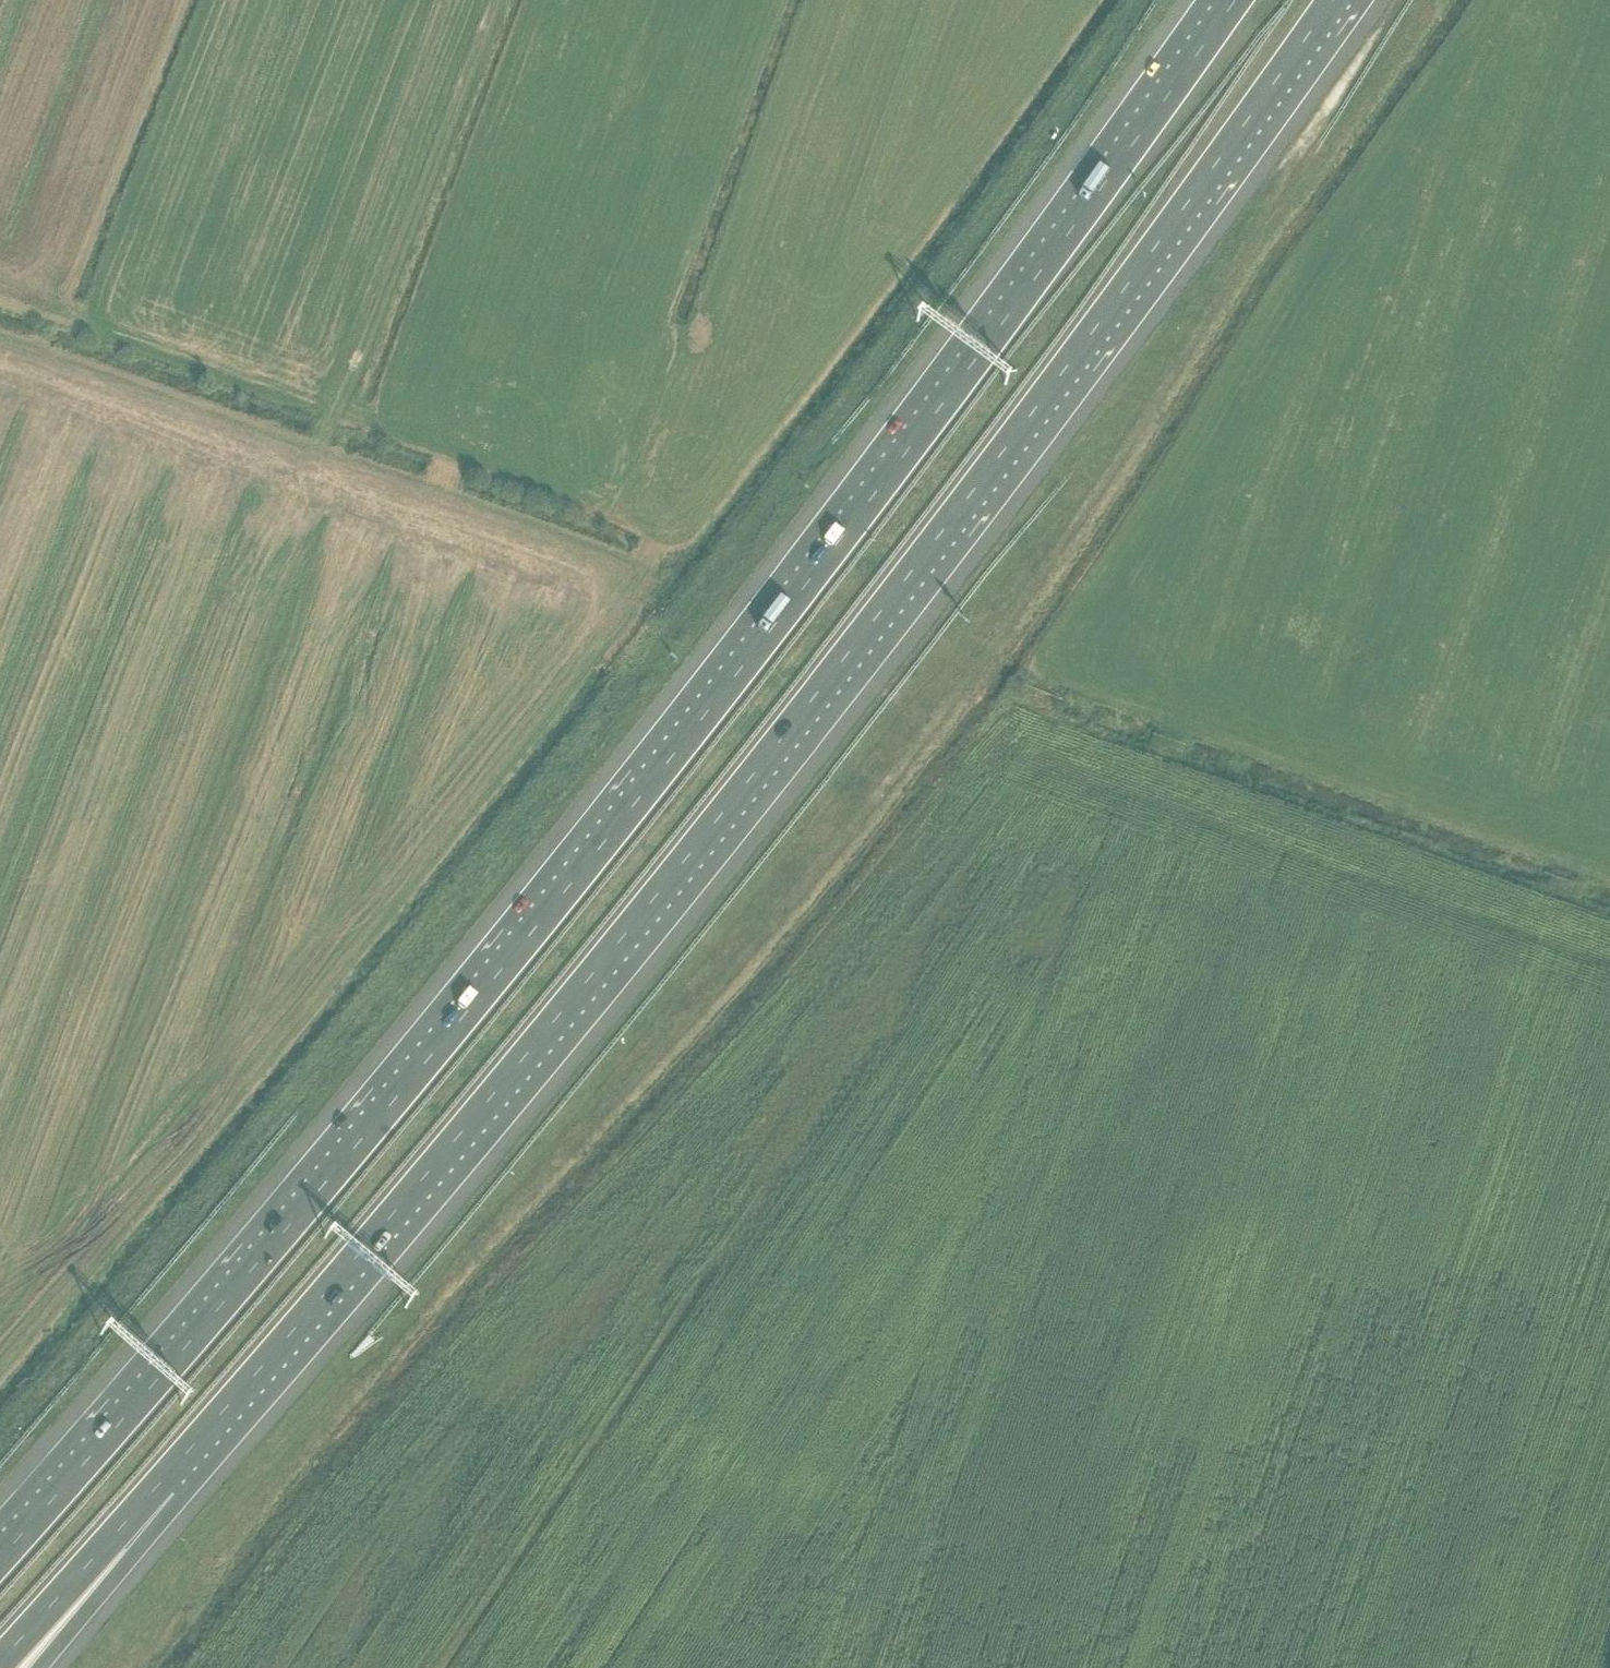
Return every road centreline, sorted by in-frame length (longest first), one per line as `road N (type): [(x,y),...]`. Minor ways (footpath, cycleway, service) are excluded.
road 1 (motorway): [(1235,0),(877,492),(607,841),(219,1311),(0,1559)]
road 2 (motorway): [(166,1475),(358,1256),(751,779),(1003,453),(1333,0)]
road 3 (track): [(324,438),(494,0)]
road 4 (motorway): [(0,1657),(166,1475)]
road 5 (motorway): [(32,1667),(166,1475)]

